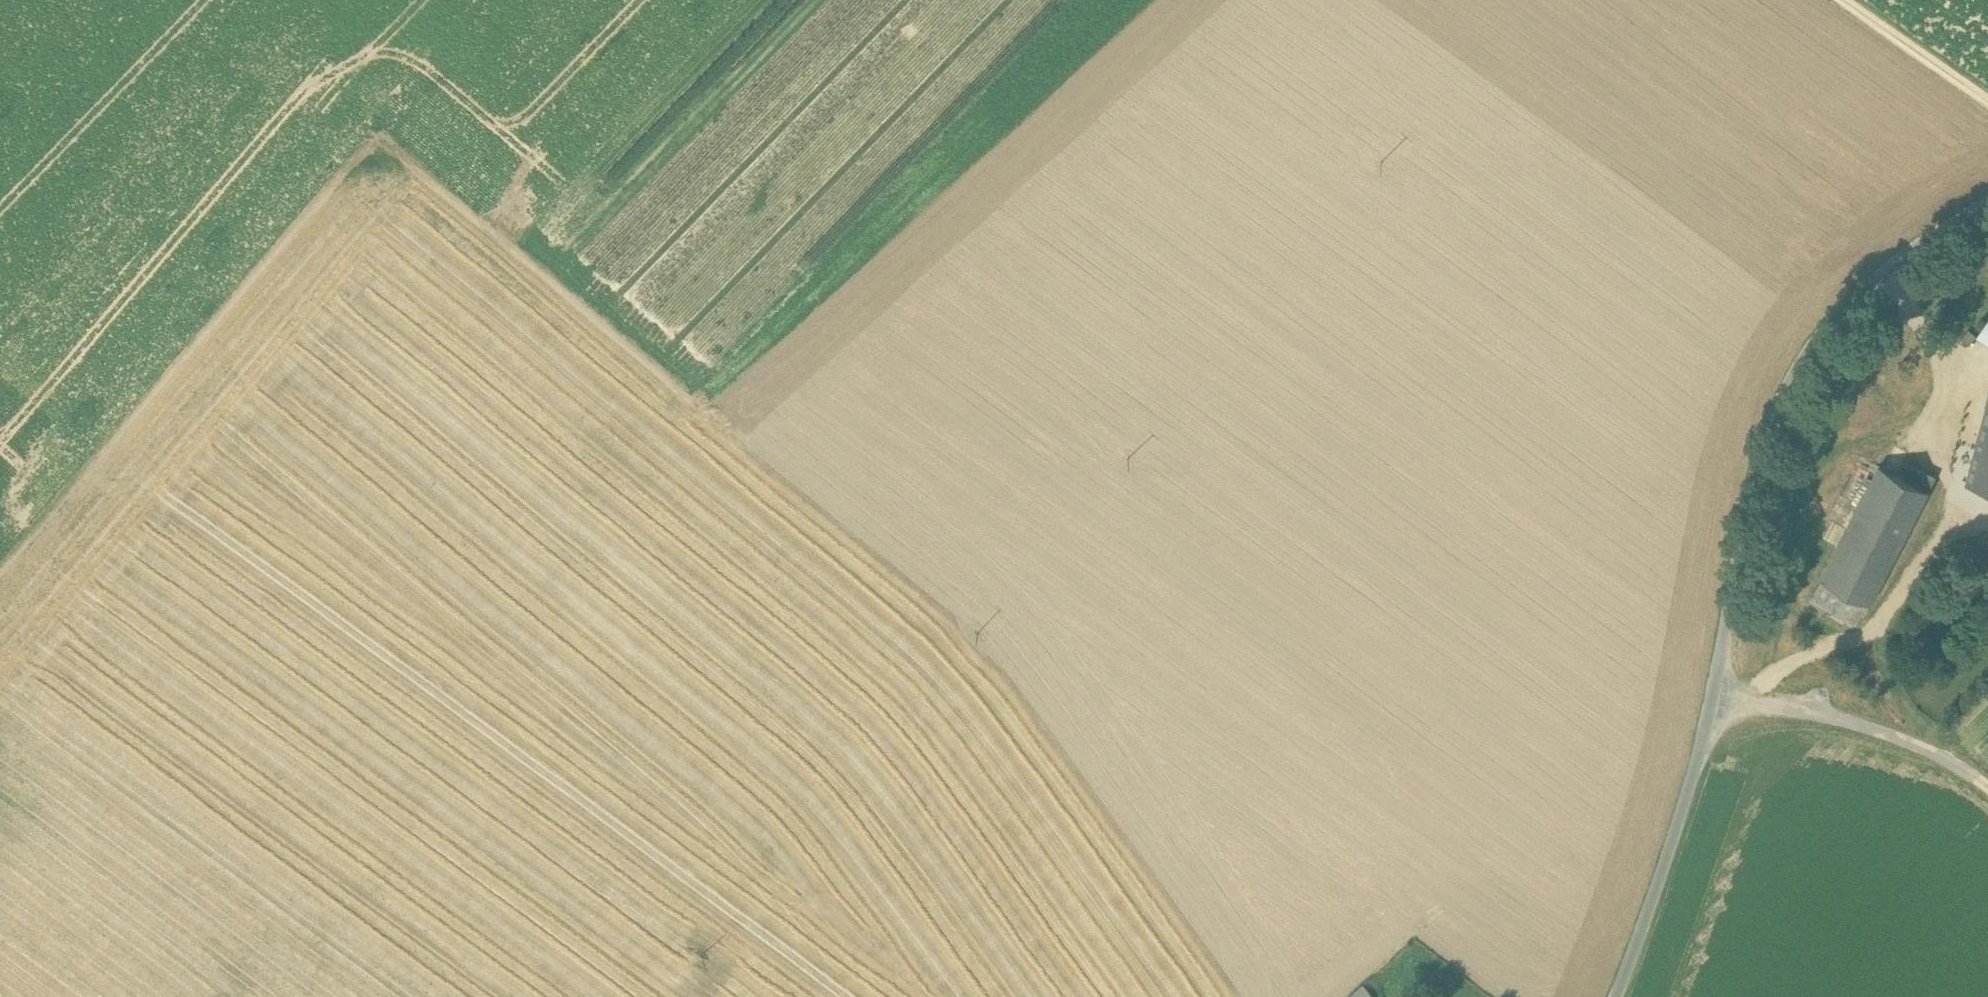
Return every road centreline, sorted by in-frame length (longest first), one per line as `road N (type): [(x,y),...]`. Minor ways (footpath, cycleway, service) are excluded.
road 1 (unclassified): [(1987,205),(1919,245),(1860,294),(1788,384),(1751,485),(1715,699),(1617,996)]

